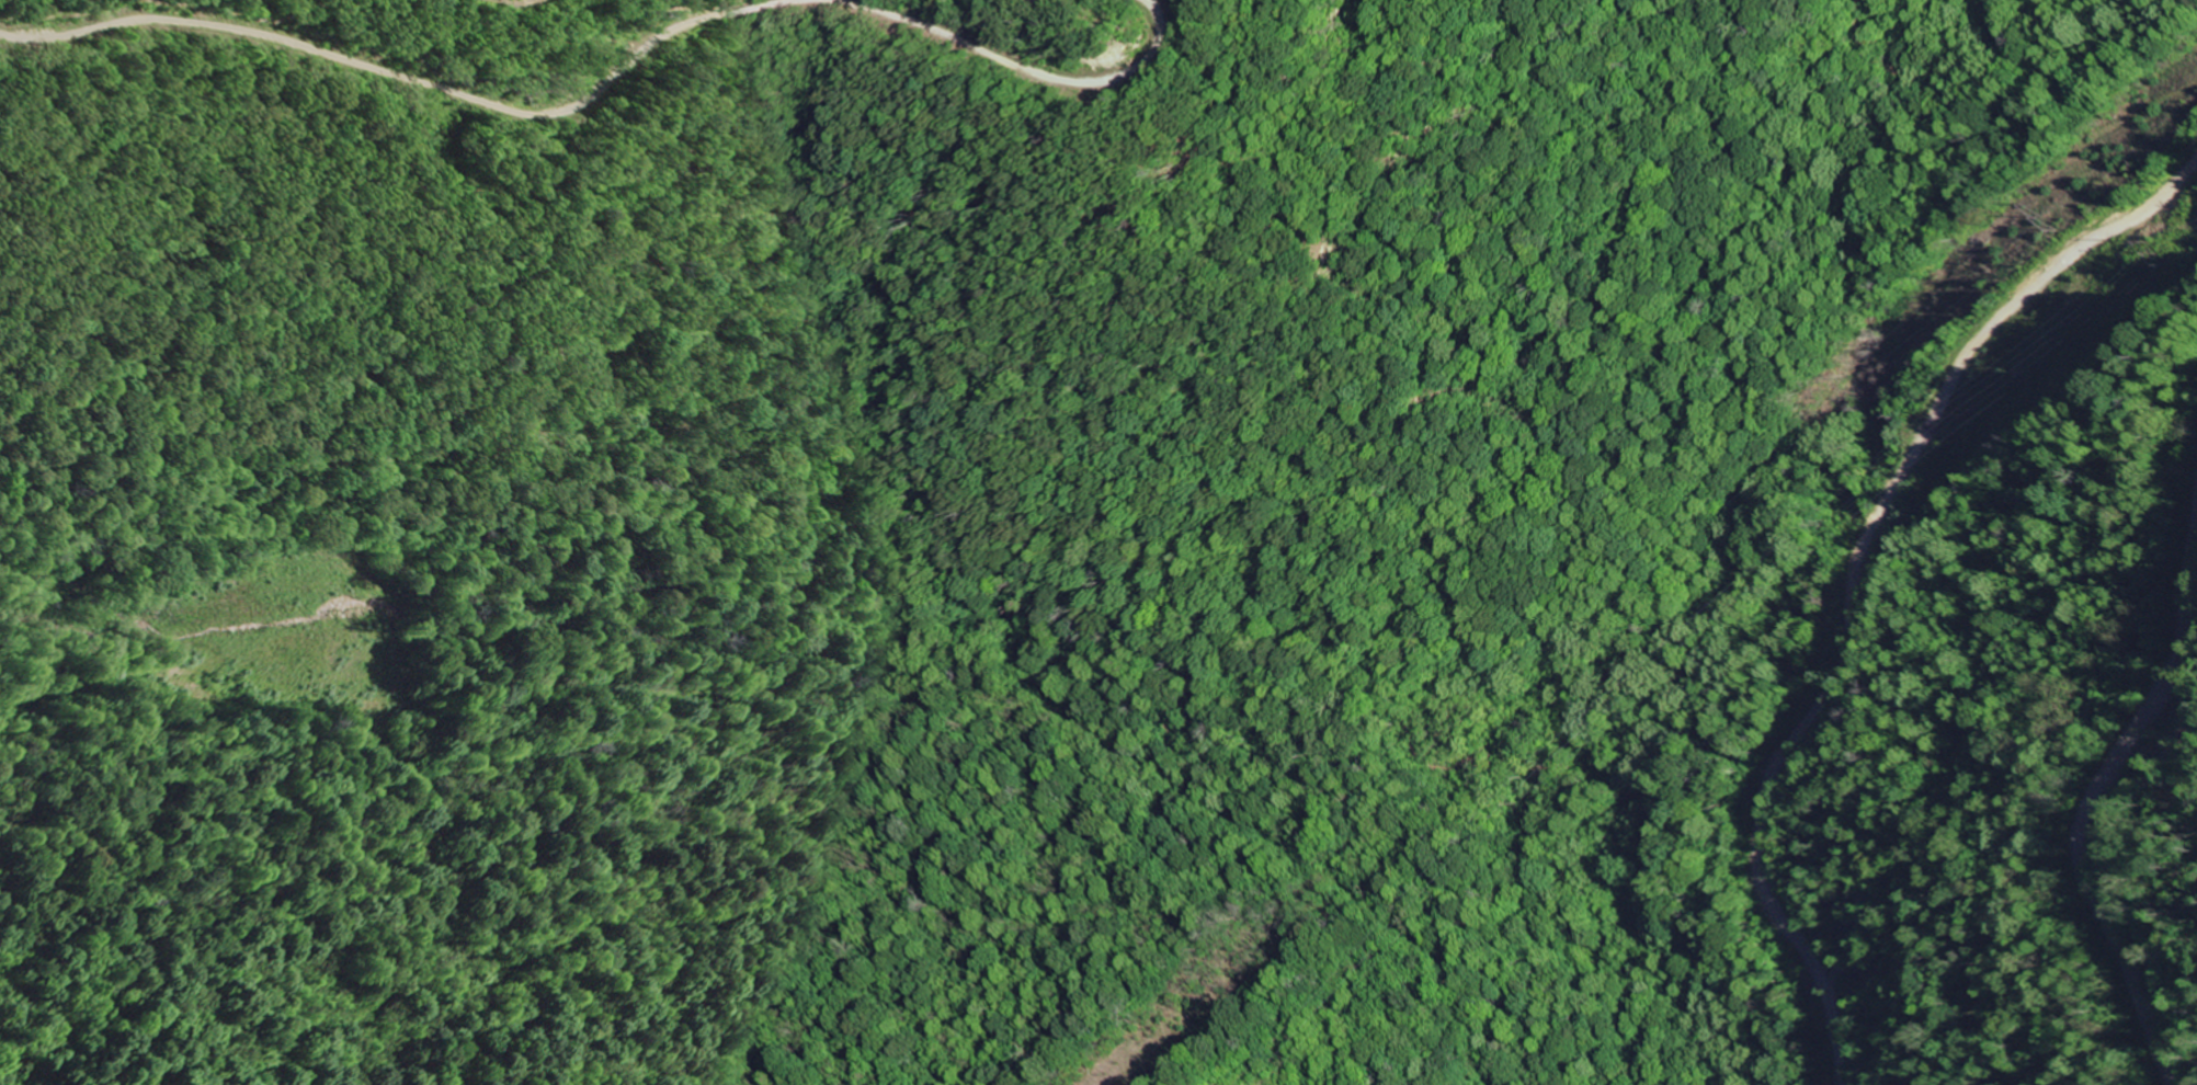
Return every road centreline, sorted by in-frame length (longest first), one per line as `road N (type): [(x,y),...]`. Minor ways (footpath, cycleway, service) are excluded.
road 1 (track): [(2196,155),(2076,254),(2002,342),(1932,447),(1742,858),(1789,951),(1830,1000),(1850,1084)]

